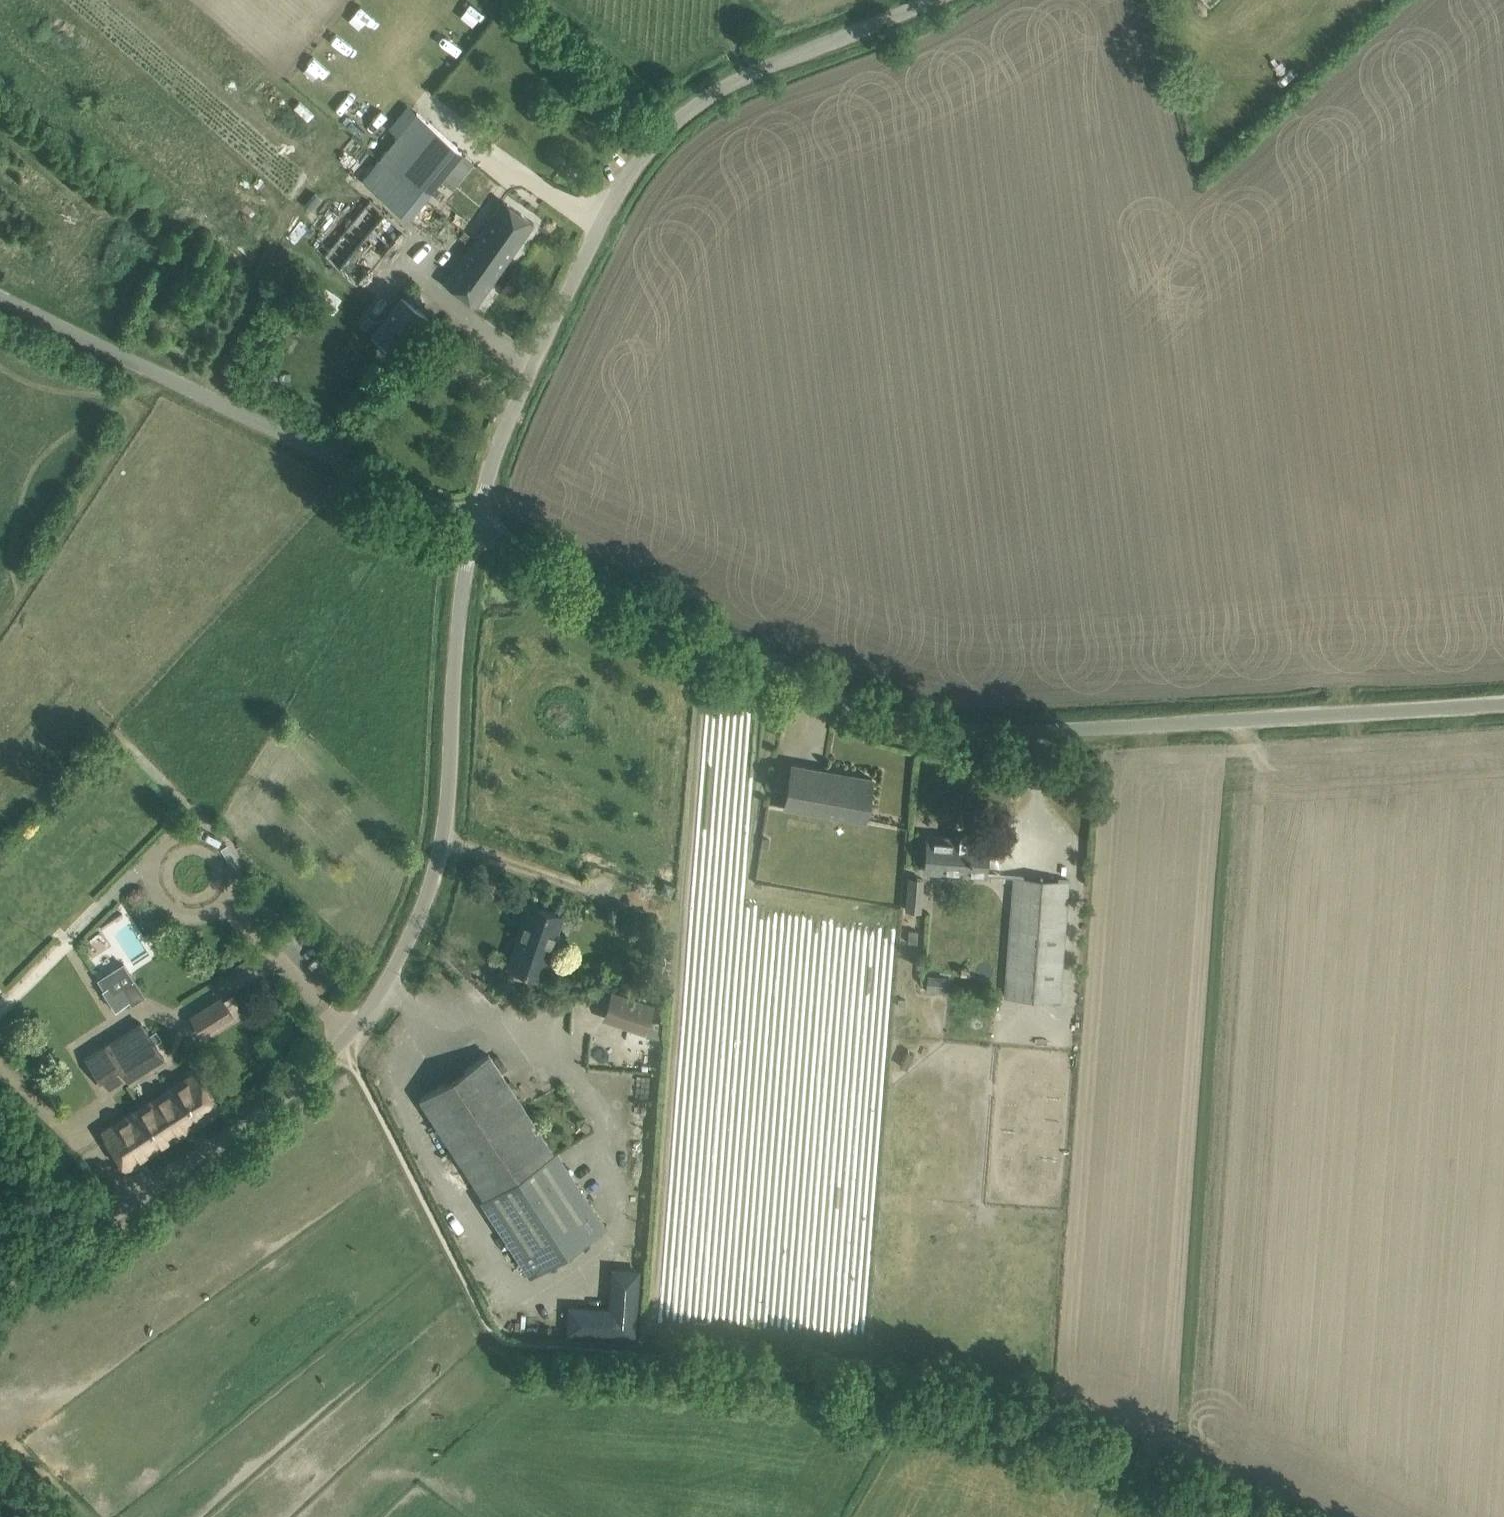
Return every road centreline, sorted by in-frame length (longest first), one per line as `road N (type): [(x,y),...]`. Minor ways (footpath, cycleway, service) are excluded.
road 1 (unclassified): [(1503,704),(938,729),(889,717),(474,525)]
road 2 (unclassified): [(0,1298),(259,1123),(341,1042),(390,978),(442,840),(455,638),(474,525)]
road 3 (unclassified): [(474,525),(498,452),(591,251),(638,164),(669,126),(752,73),(929,0)]
road 4 (unclassified): [(474,525),(0,304)]

